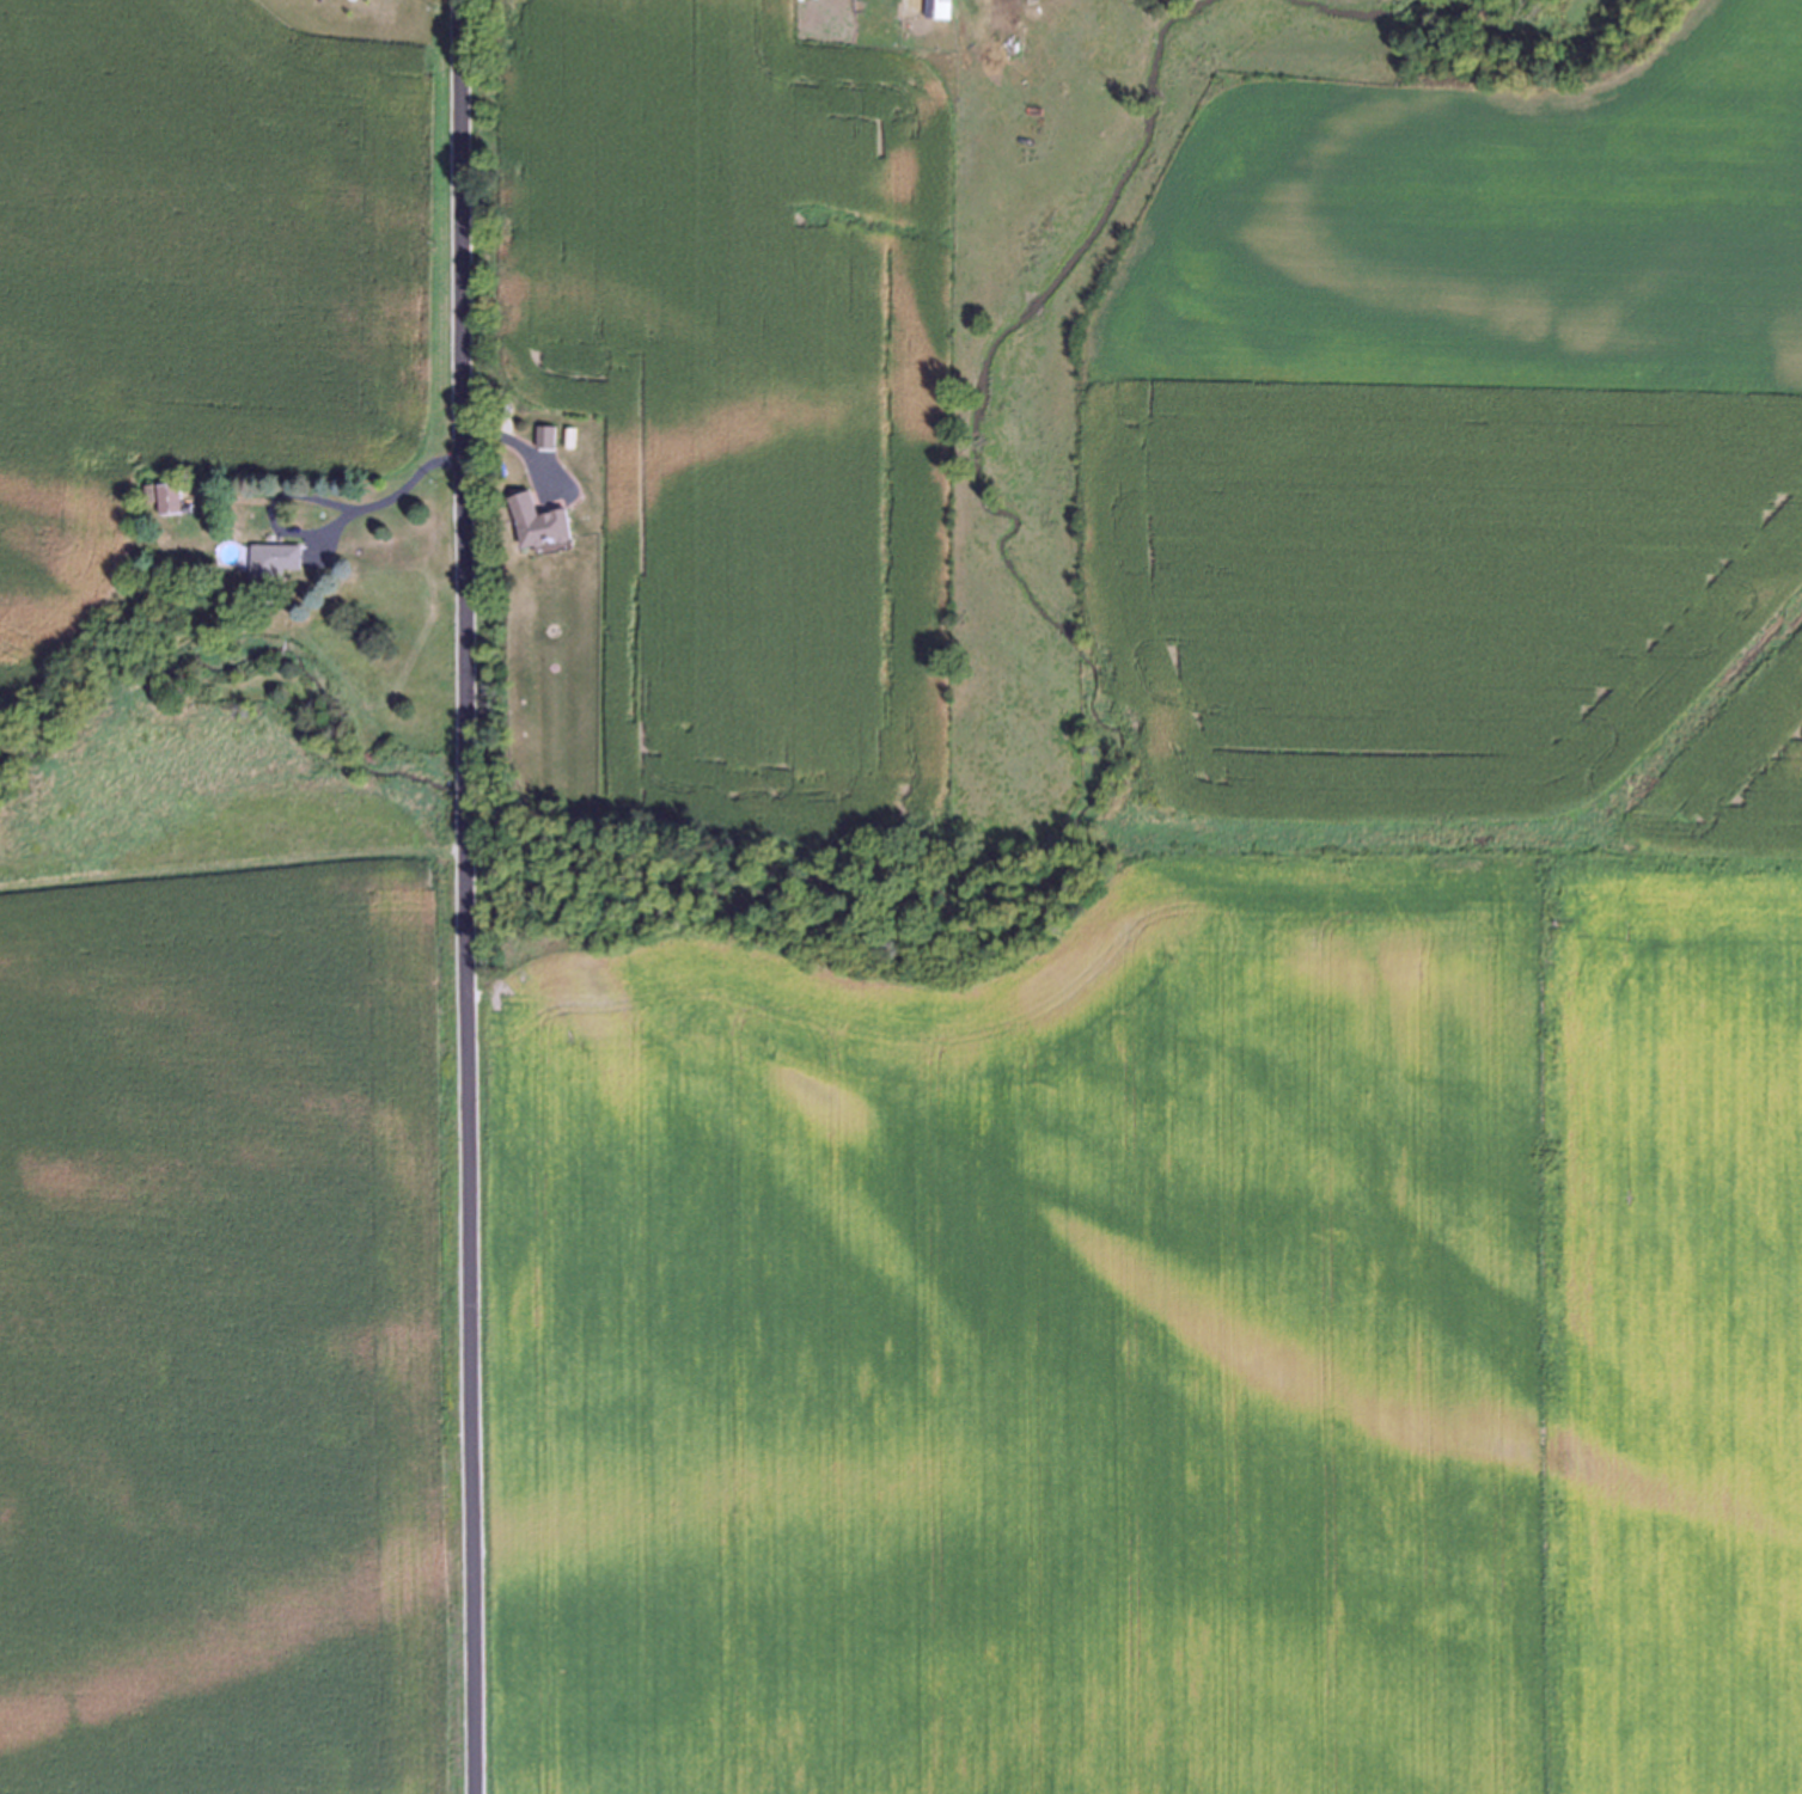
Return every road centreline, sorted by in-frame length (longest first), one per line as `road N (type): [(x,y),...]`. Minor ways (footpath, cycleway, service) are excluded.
road 1 (residential): [(470,1793),(458,0)]

